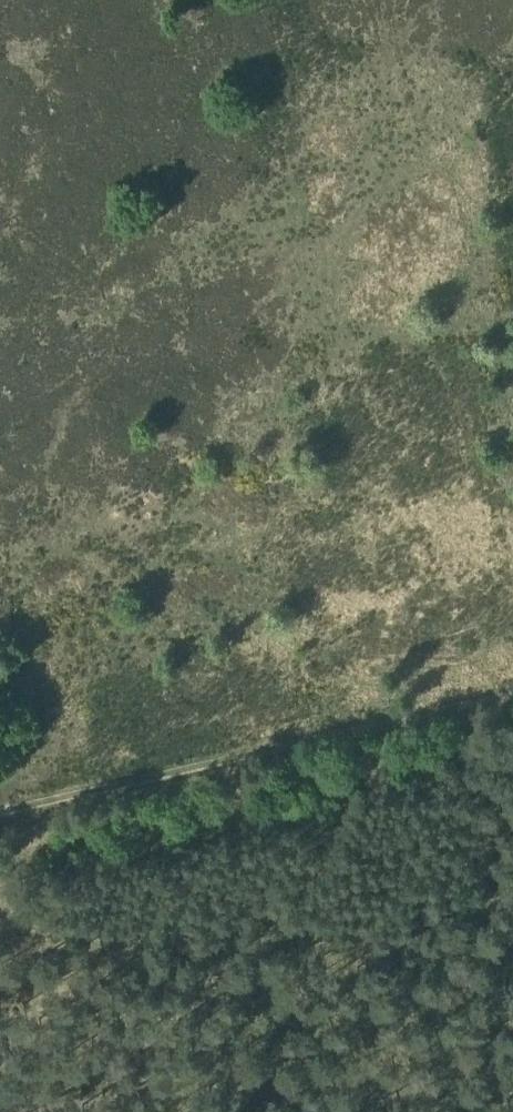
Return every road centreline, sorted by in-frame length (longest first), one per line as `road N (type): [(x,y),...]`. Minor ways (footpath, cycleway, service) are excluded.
road 1 (track): [(512,696),(0,819)]

